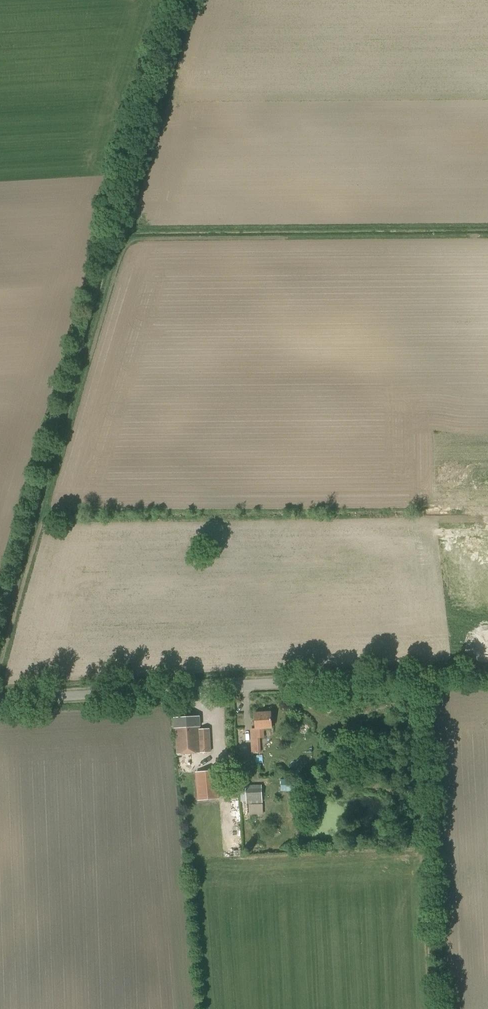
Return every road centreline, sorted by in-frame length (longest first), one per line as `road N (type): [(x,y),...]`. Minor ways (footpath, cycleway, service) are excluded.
road 1 (unclassified): [(487,675),(0,694)]
road 2 (track): [(432,1008),(414,676)]

